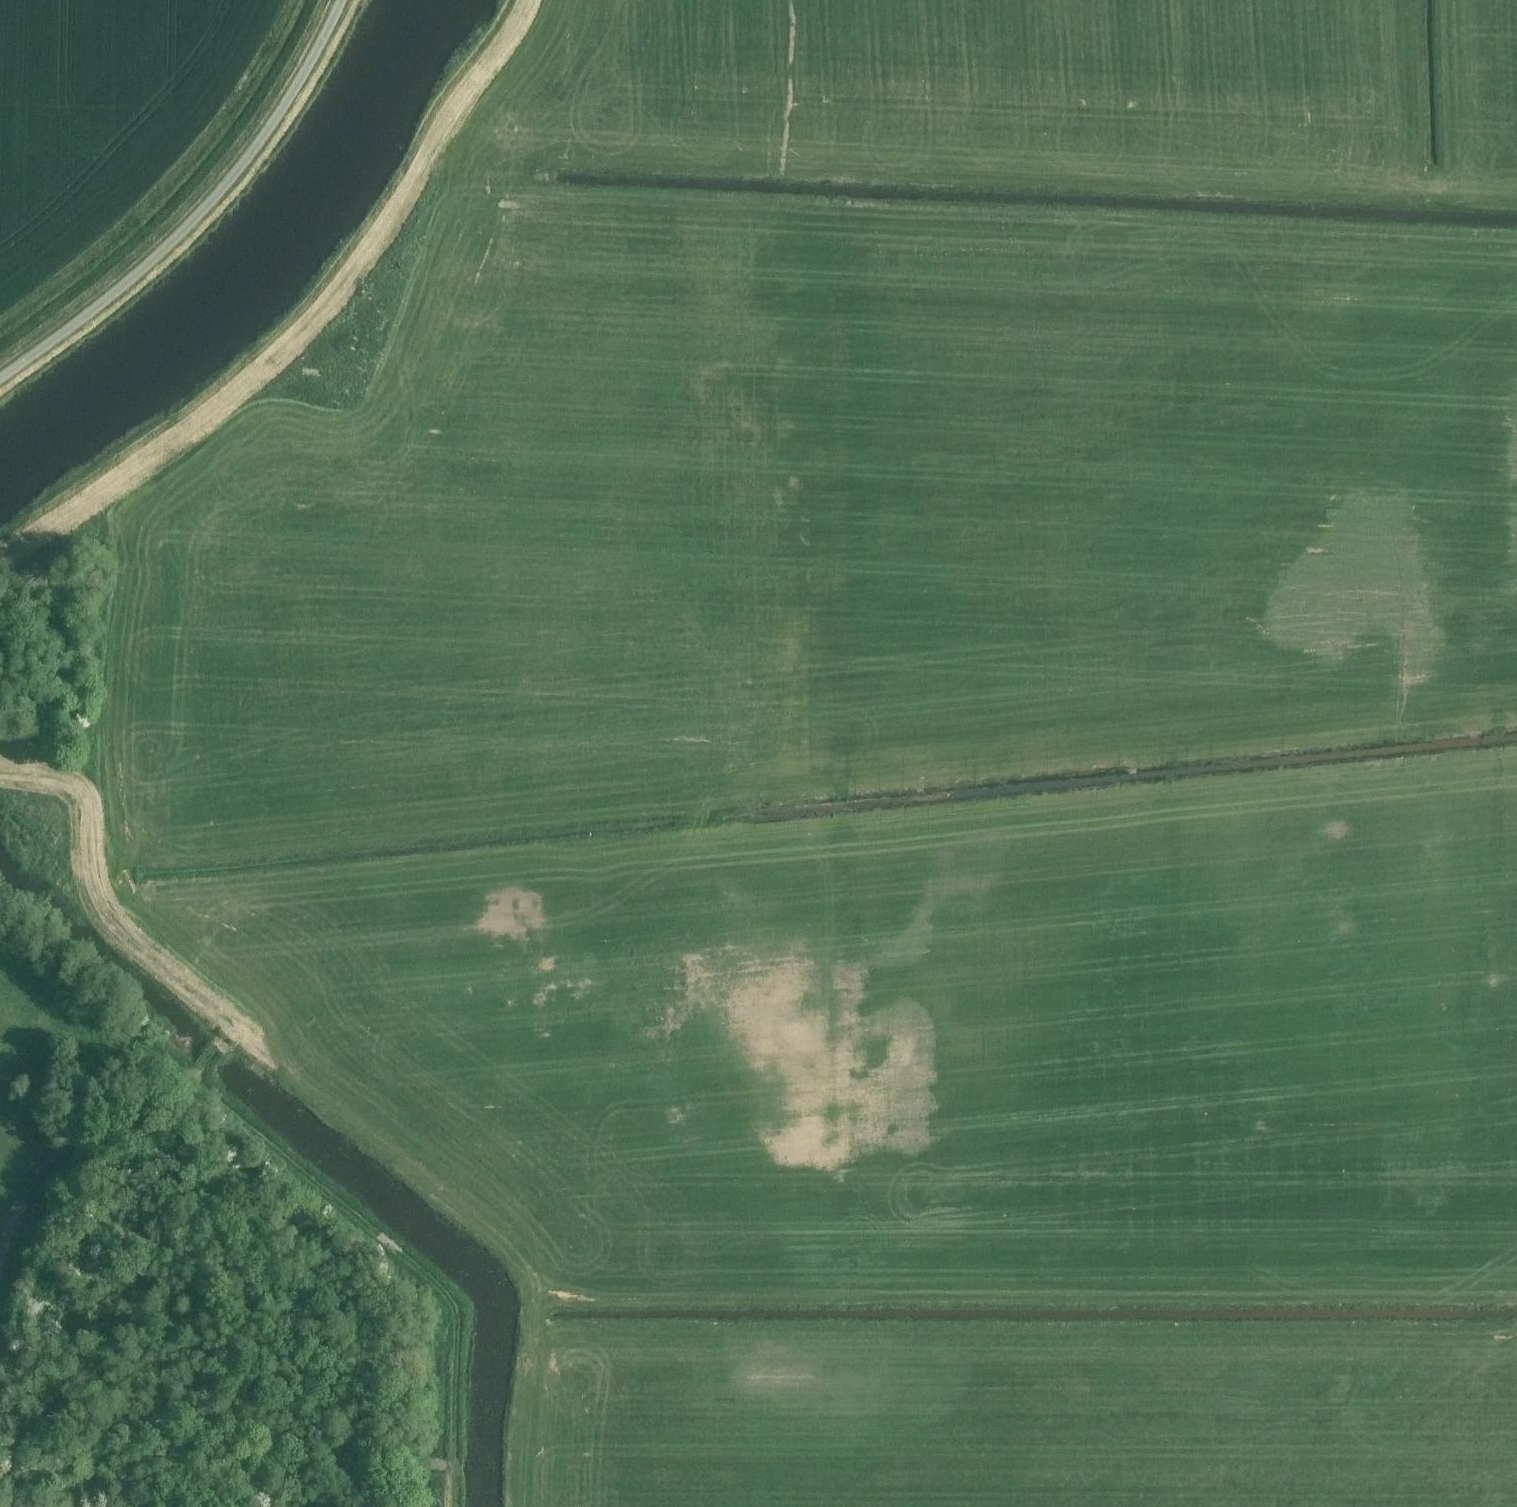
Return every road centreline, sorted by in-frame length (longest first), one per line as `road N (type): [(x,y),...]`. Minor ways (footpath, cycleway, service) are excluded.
road 1 (unclassified): [(0,379),(117,291),(198,217),(282,109),(341,0)]

